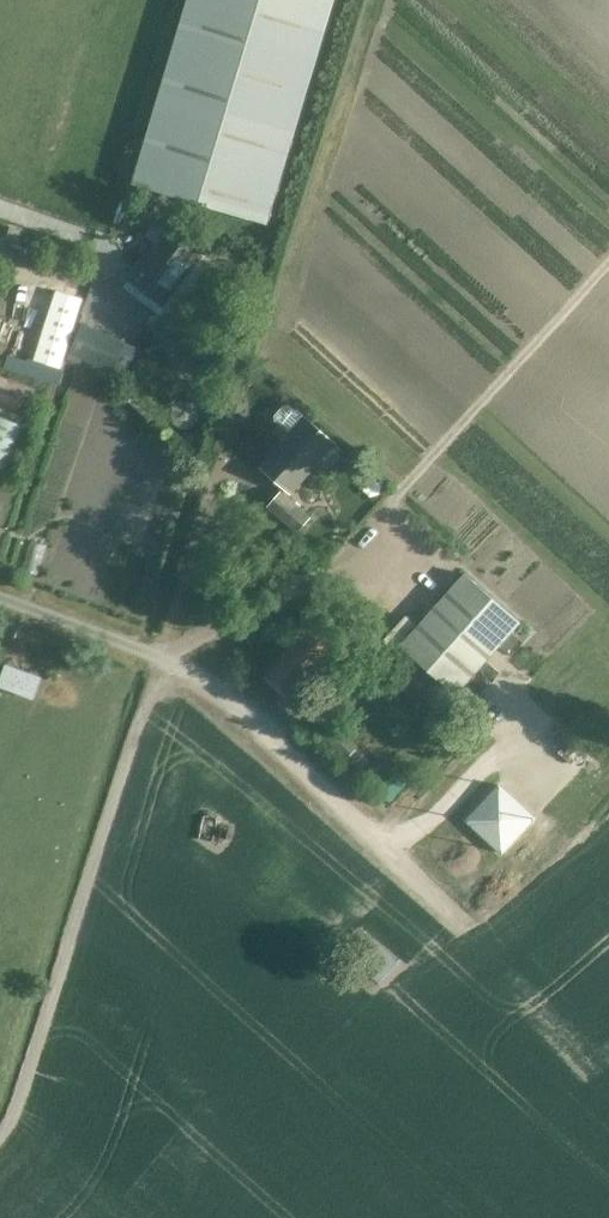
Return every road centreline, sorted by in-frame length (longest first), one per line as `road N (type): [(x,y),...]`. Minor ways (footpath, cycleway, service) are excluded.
road 1 (track): [(0,1142),(161,654)]
road 2 (track): [(193,671),(268,727),(473,935)]

